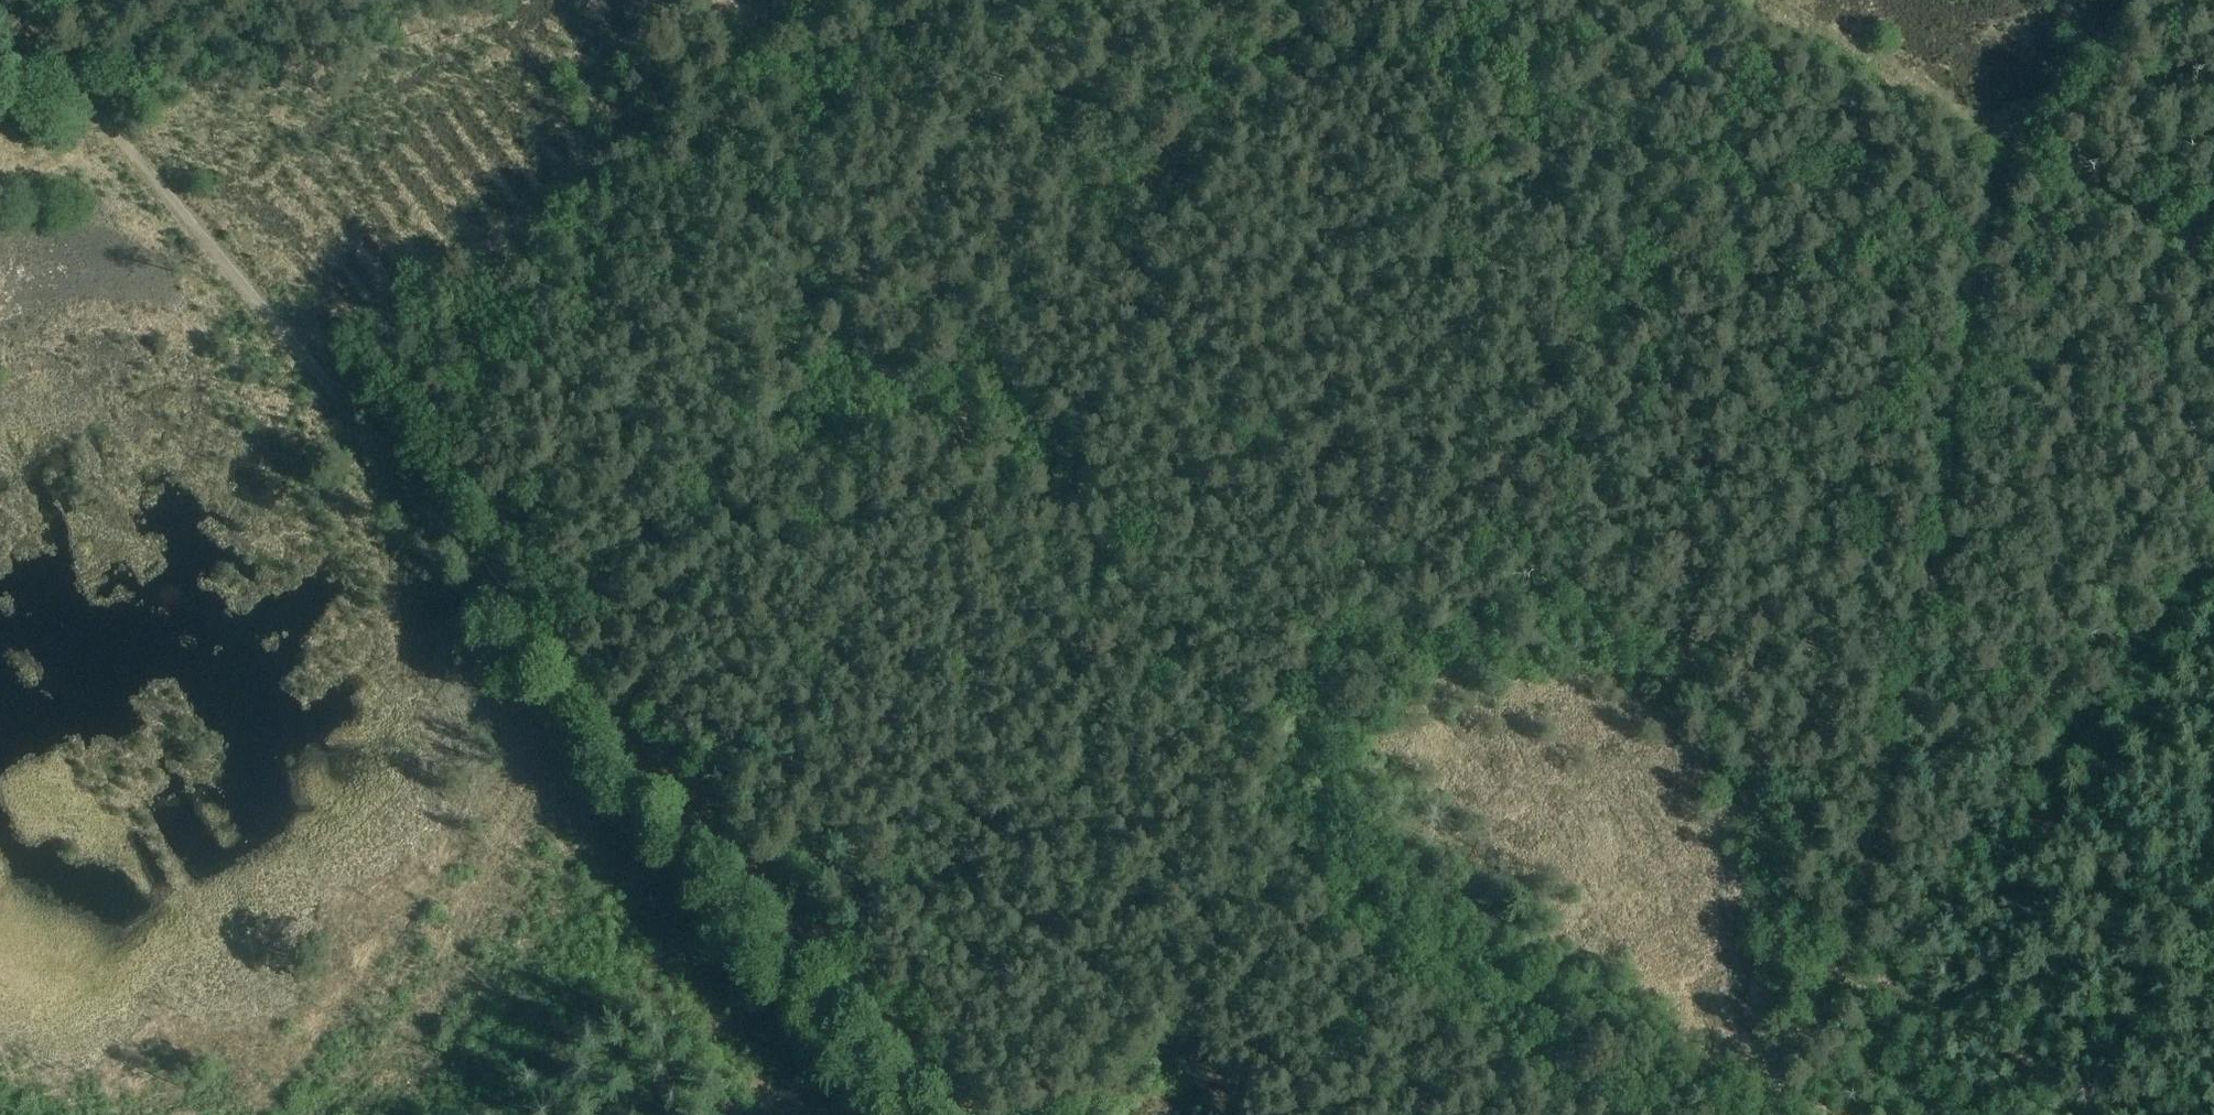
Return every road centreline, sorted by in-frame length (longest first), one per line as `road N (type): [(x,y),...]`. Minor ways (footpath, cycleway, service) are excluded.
road 1 (track): [(0,0),(964,1114)]
road 2 (track): [(2019,143),(1865,882),(1816,1052),(1770,1114)]
road 3 (track): [(2019,143),(1760,0)]
road 4 (track): [(2213,254),(2019,143)]
road 5 (track): [(2132,0),(2019,143)]

